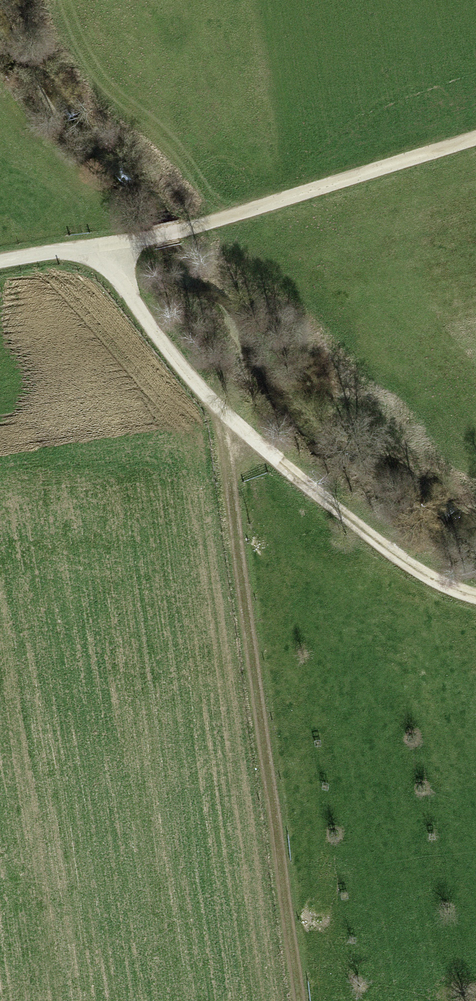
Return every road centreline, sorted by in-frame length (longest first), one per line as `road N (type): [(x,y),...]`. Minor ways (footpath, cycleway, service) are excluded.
road 1 (track): [(295,1000),(222,456),(228,420)]
road 2 (track): [(102,249),(168,354),(228,420),(337,514),(418,572),(475,599)]
road 3 (track): [(0,261),(134,245),(475,138)]

